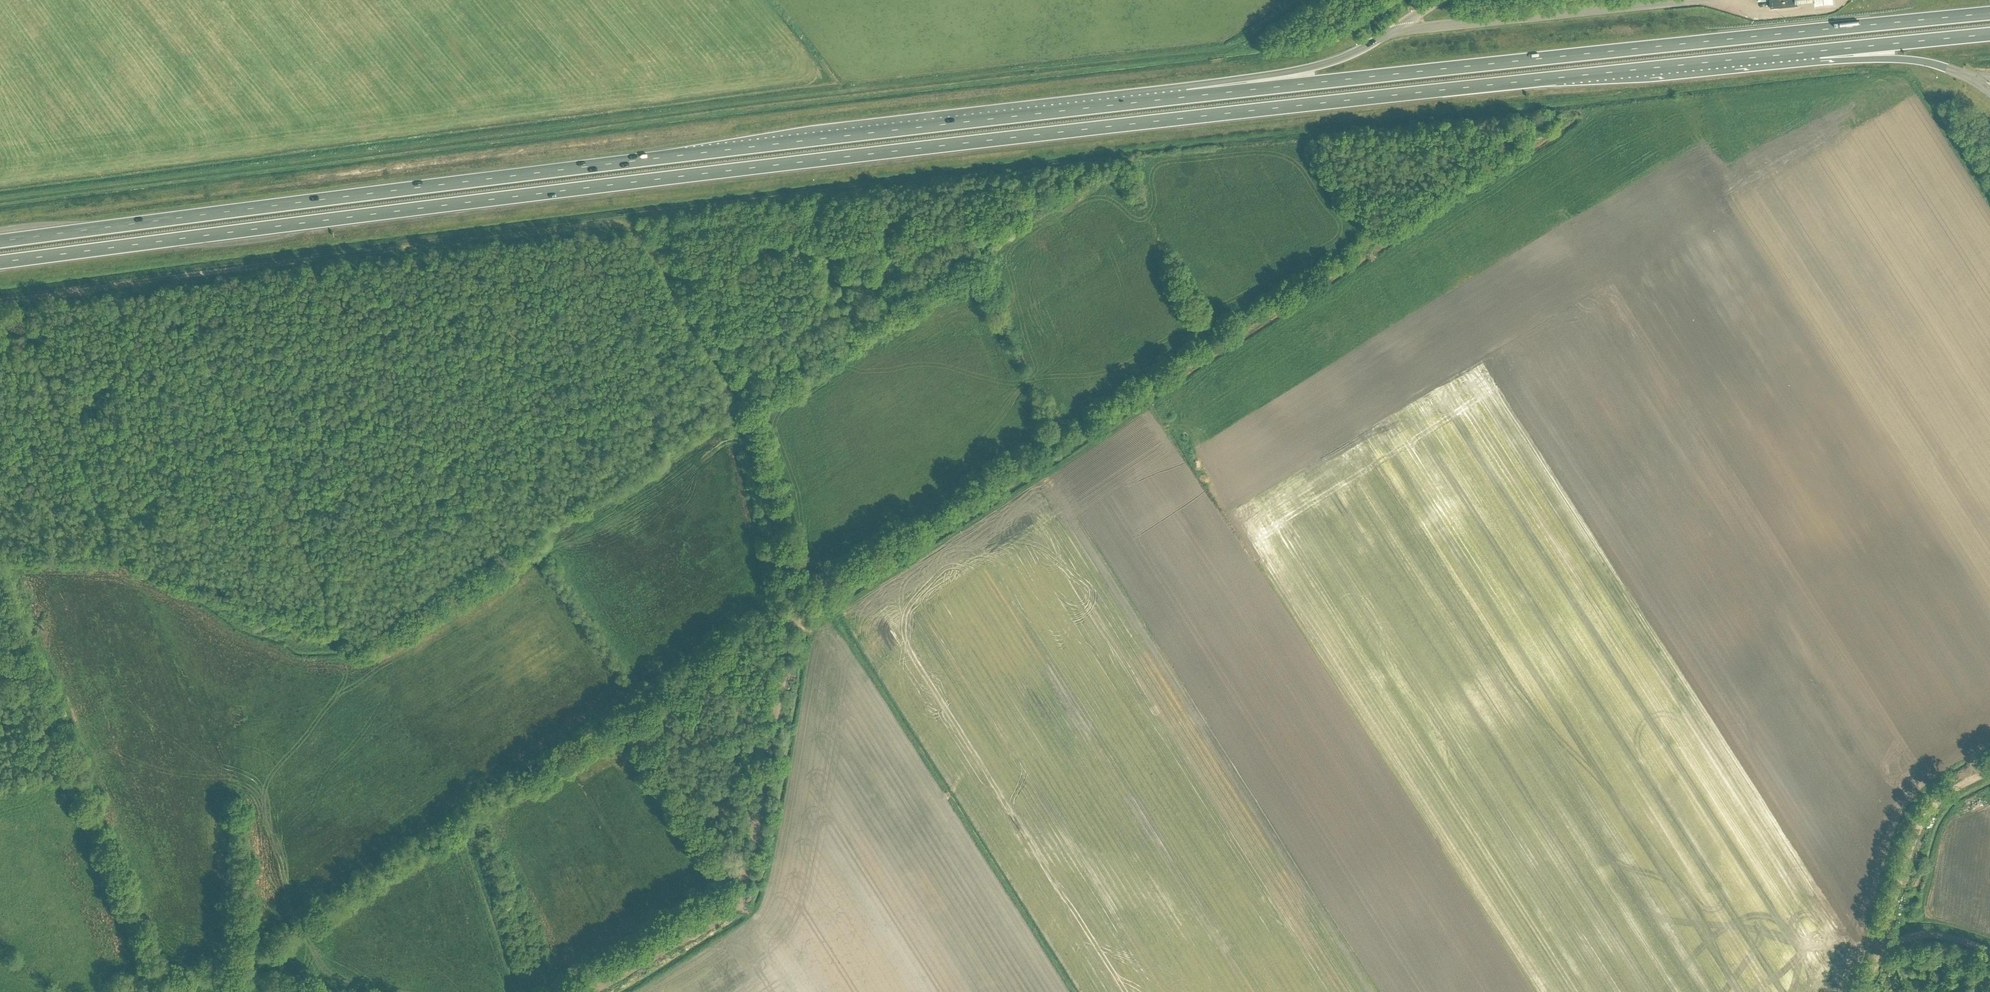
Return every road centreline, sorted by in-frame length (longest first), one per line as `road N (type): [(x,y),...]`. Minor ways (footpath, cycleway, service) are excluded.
road 1 (trunk): [(0,262),(820,160),(1794,57)]
road 2 (track): [(0,300),(614,221),(635,230),(733,390),(792,606),(749,863),(734,904),(592,991)]
road 3 (trunk): [(1199,94),(0,241)]
road 4 (trunk): [(1989,13),(1199,94)]
road 5 (trunk): [(1395,31),(1315,70),(1199,94)]
road 6 (track): [(1894,943),(1928,815),(1989,775)]
road 7 (trunk): [(1794,57),(1989,35)]
road 8 (trunk): [(1794,57),(1888,57),(1977,79)]
road 9 (unclassified): [(1866,991),(1883,953),(1911,936),(1947,937),(1989,951)]

